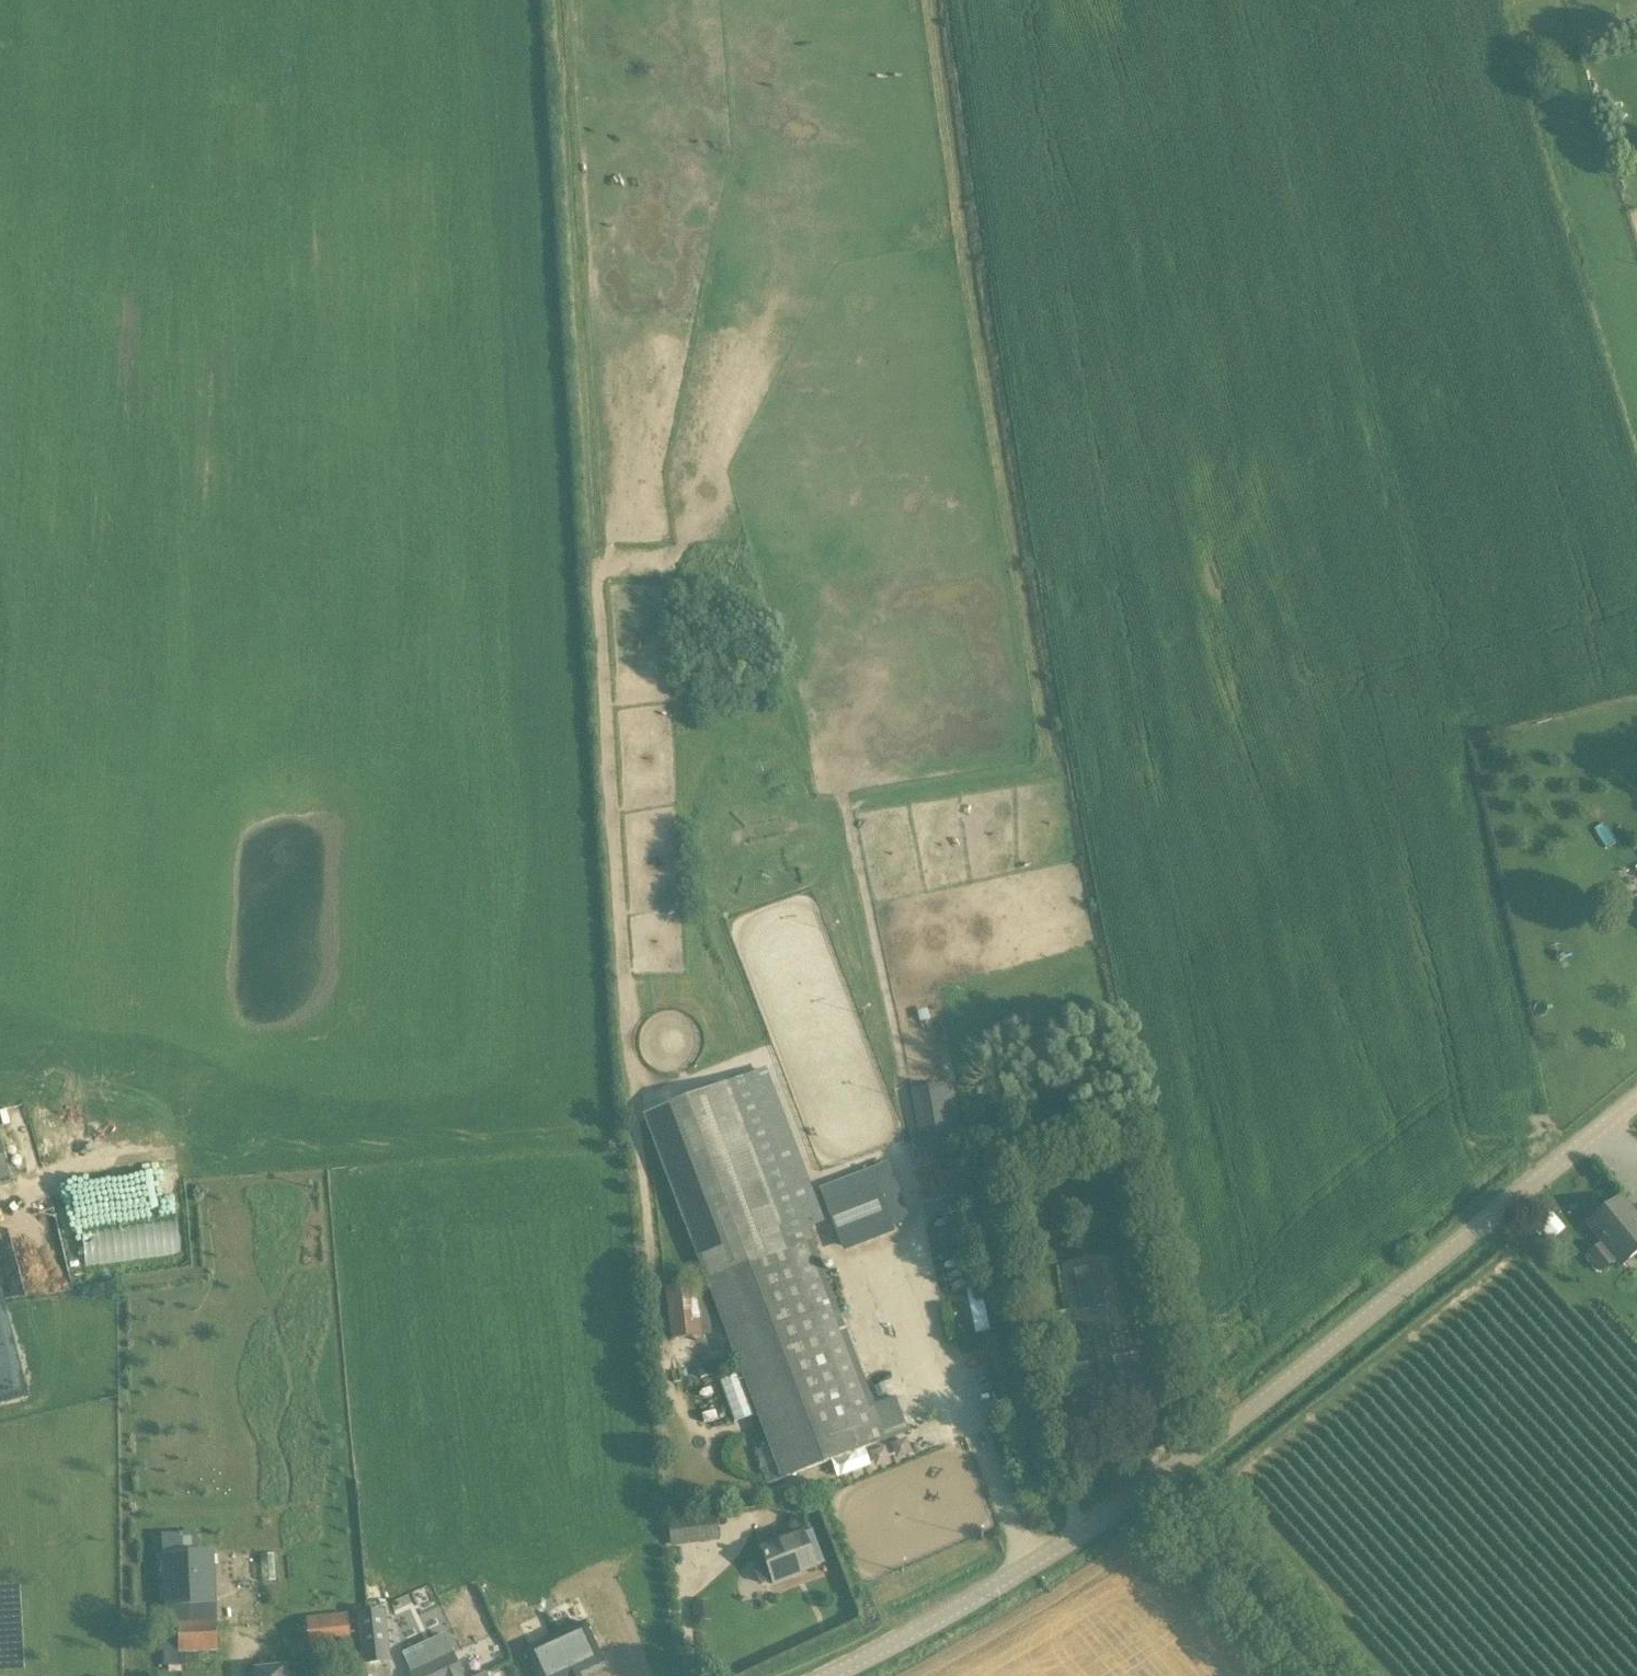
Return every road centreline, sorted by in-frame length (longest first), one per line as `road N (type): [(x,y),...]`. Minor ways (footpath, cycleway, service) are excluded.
road 1 (unclassified): [(1157,1491),(1534,1180),(1636,1110)]
road 2 (unclassified): [(827,1675),(1157,1491)]
road 3 (unclassified): [(1316,1675),(1157,1491)]

